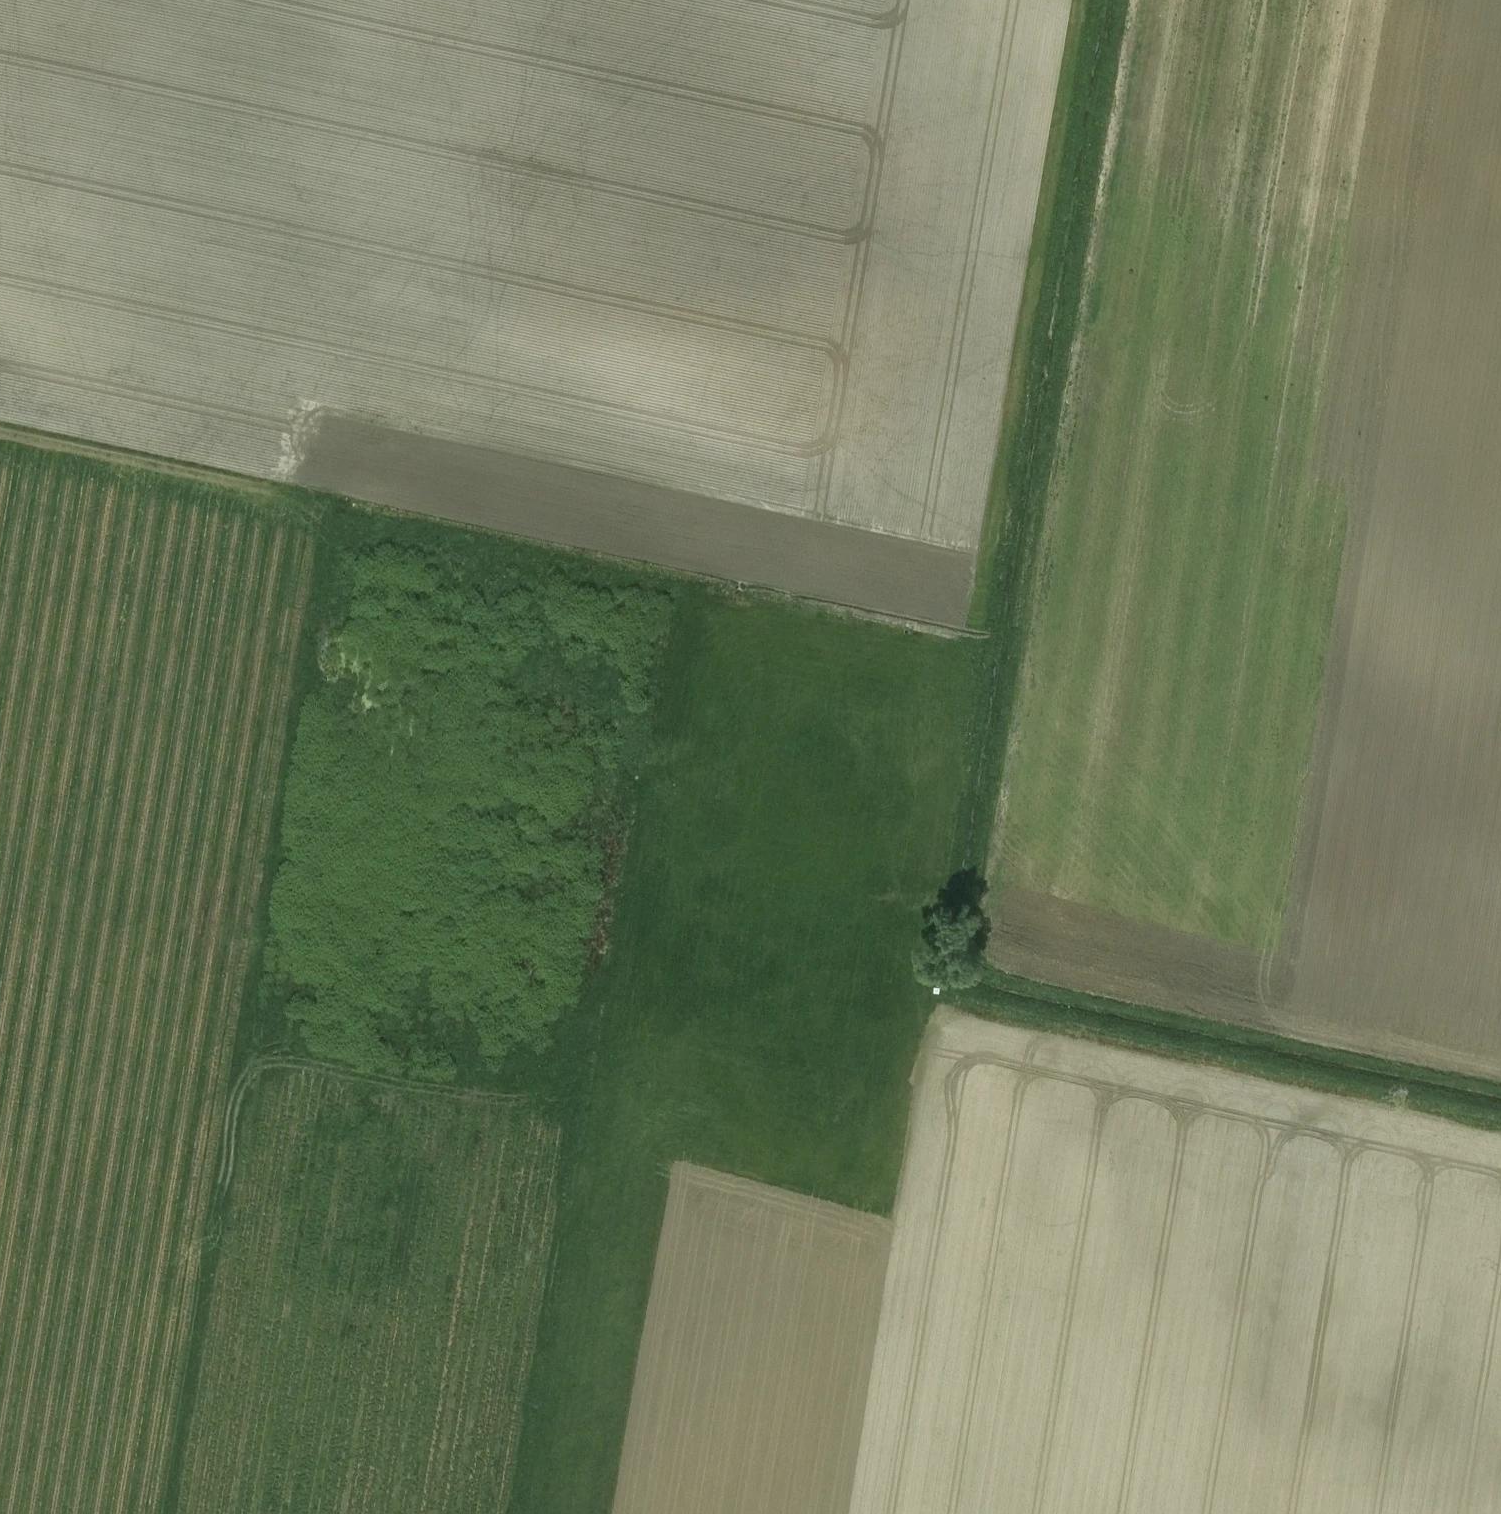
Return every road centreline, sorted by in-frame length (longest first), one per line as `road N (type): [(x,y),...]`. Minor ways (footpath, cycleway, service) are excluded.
road 1 (track): [(0,430),(313,497)]

